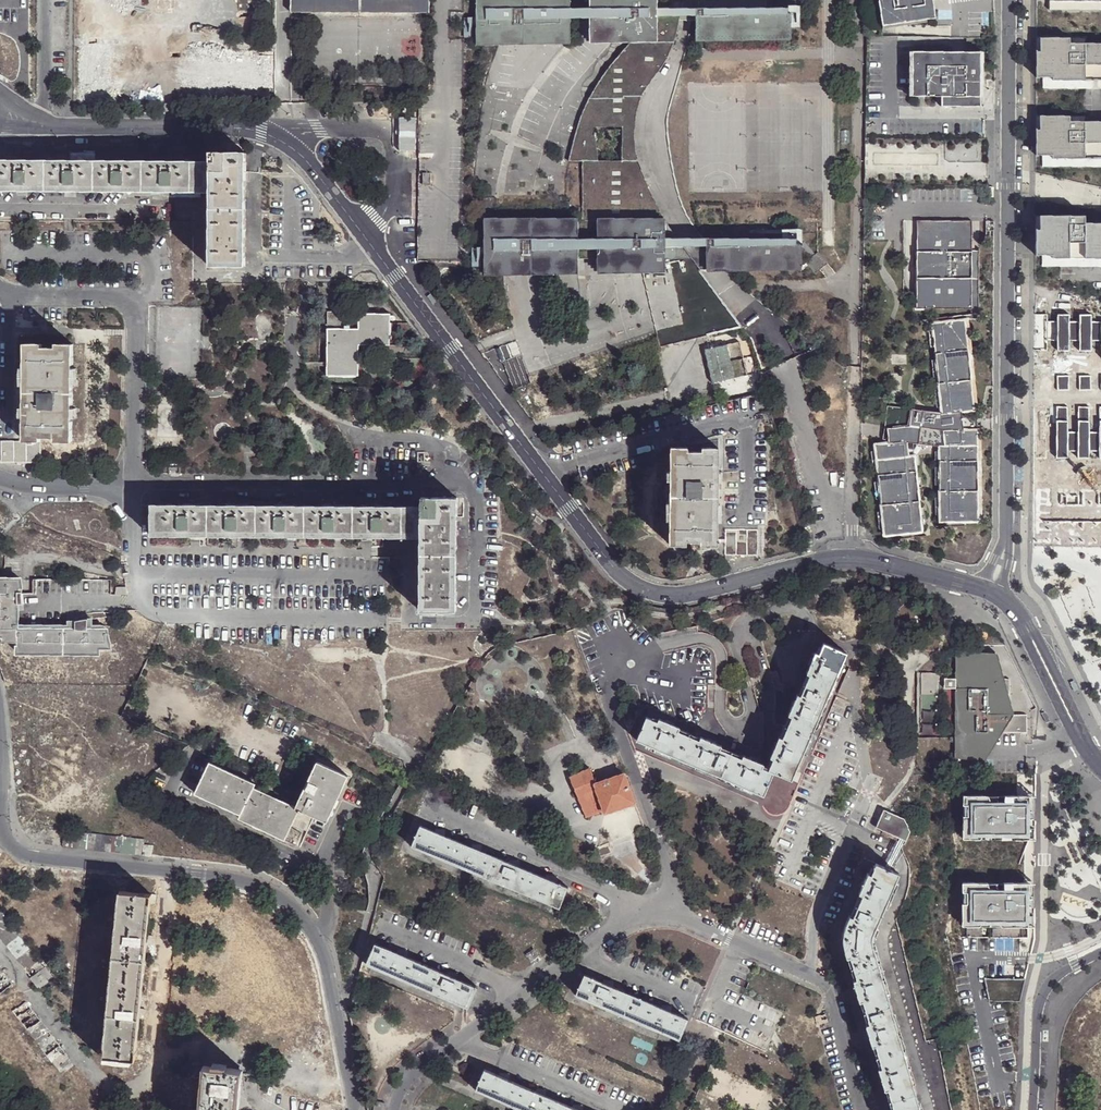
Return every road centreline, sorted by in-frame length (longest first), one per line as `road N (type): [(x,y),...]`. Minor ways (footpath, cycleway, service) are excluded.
road 1 (residential): [(46,126),(233,129),(283,140),(381,257),(610,568),(639,588),(690,595),(852,561),(992,591)]
road 2 (residential): [(395,1109),(413,1076),(623,914),(648,908),(830,985),(868,1109)]
road 3 (unclassified): [(992,591),(1008,540),(1010,0)]
road 4 (residential): [(0,844),(20,855),(245,880),(288,902),(323,946),(356,1109)]
road 5 (residential): [(132,488),(454,487)]
road 6 (residential): [(0,286),(130,300),(132,488)]
road 7 (residential): [(992,591),(1017,611),(1100,770)]
road 8 (residential): [(1031,1109),(1039,1000),(1053,978),(1100,952)]
road 9 (residential): [(132,488),(0,478)]
road 10 (residential): [(46,0),(46,126)]

